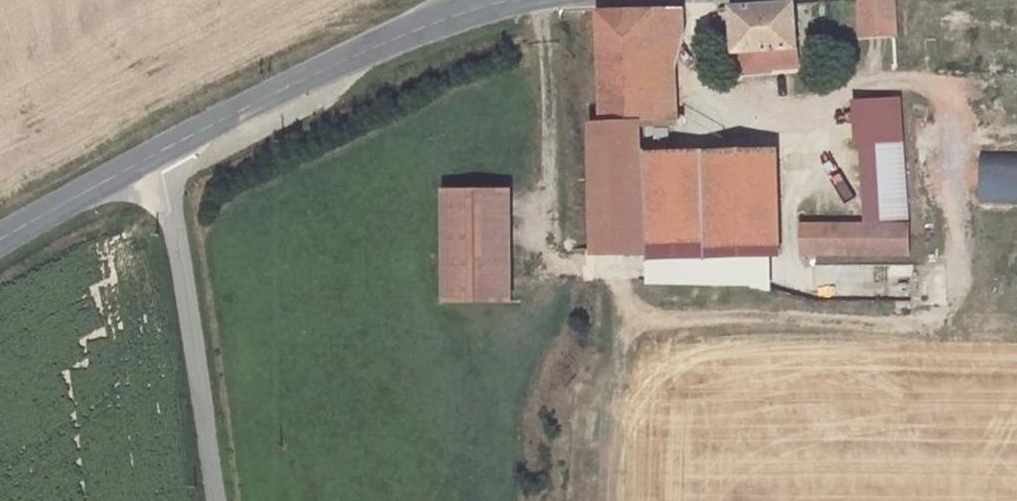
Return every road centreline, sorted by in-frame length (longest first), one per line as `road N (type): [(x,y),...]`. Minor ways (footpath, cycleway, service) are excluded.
road 1 (tertiary): [(512,0),(447,16),(156,153)]
road 2 (residential): [(216,500),(175,226),(156,153)]
road 3 (tertiary): [(156,153),(0,241)]

